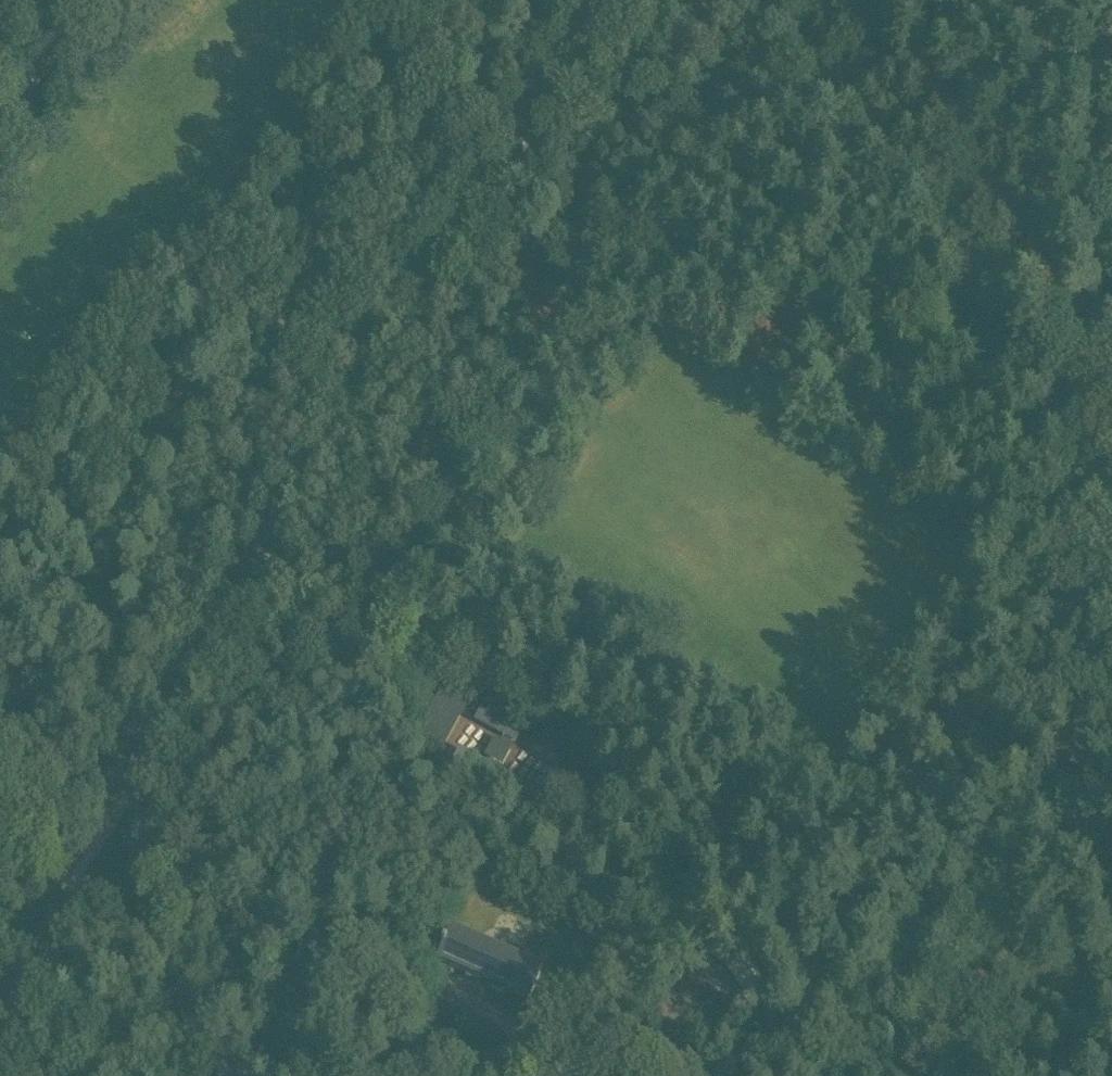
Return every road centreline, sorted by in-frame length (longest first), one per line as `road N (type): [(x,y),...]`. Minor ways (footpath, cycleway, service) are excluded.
road 1 (track): [(0,996),(632,0)]
road 2 (track): [(0,98),(84,0)]

